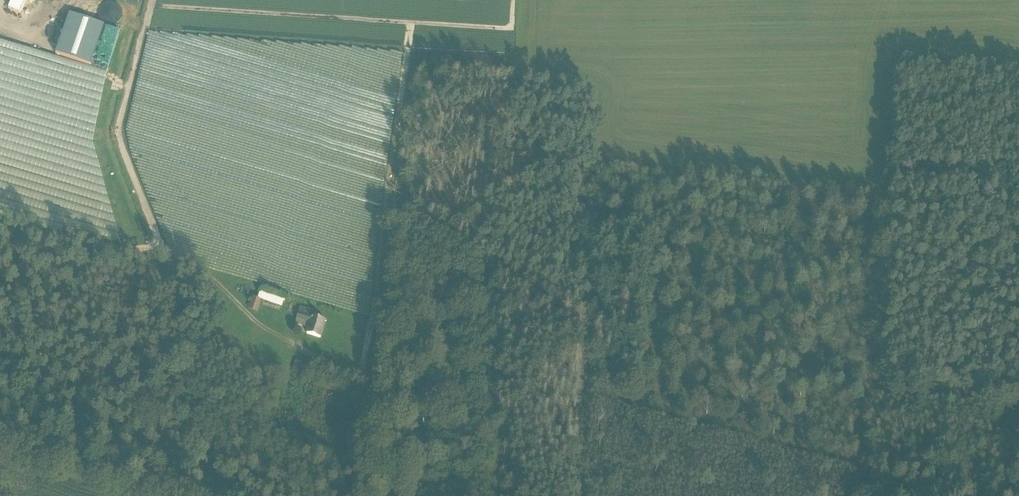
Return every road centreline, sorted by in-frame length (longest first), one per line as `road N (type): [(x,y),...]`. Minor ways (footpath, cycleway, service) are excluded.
road 1 (track): [(249,495),(0,374)]
road 2 (track): [(360,495),(376,385),(371,376),(289,343),(287,315)]

